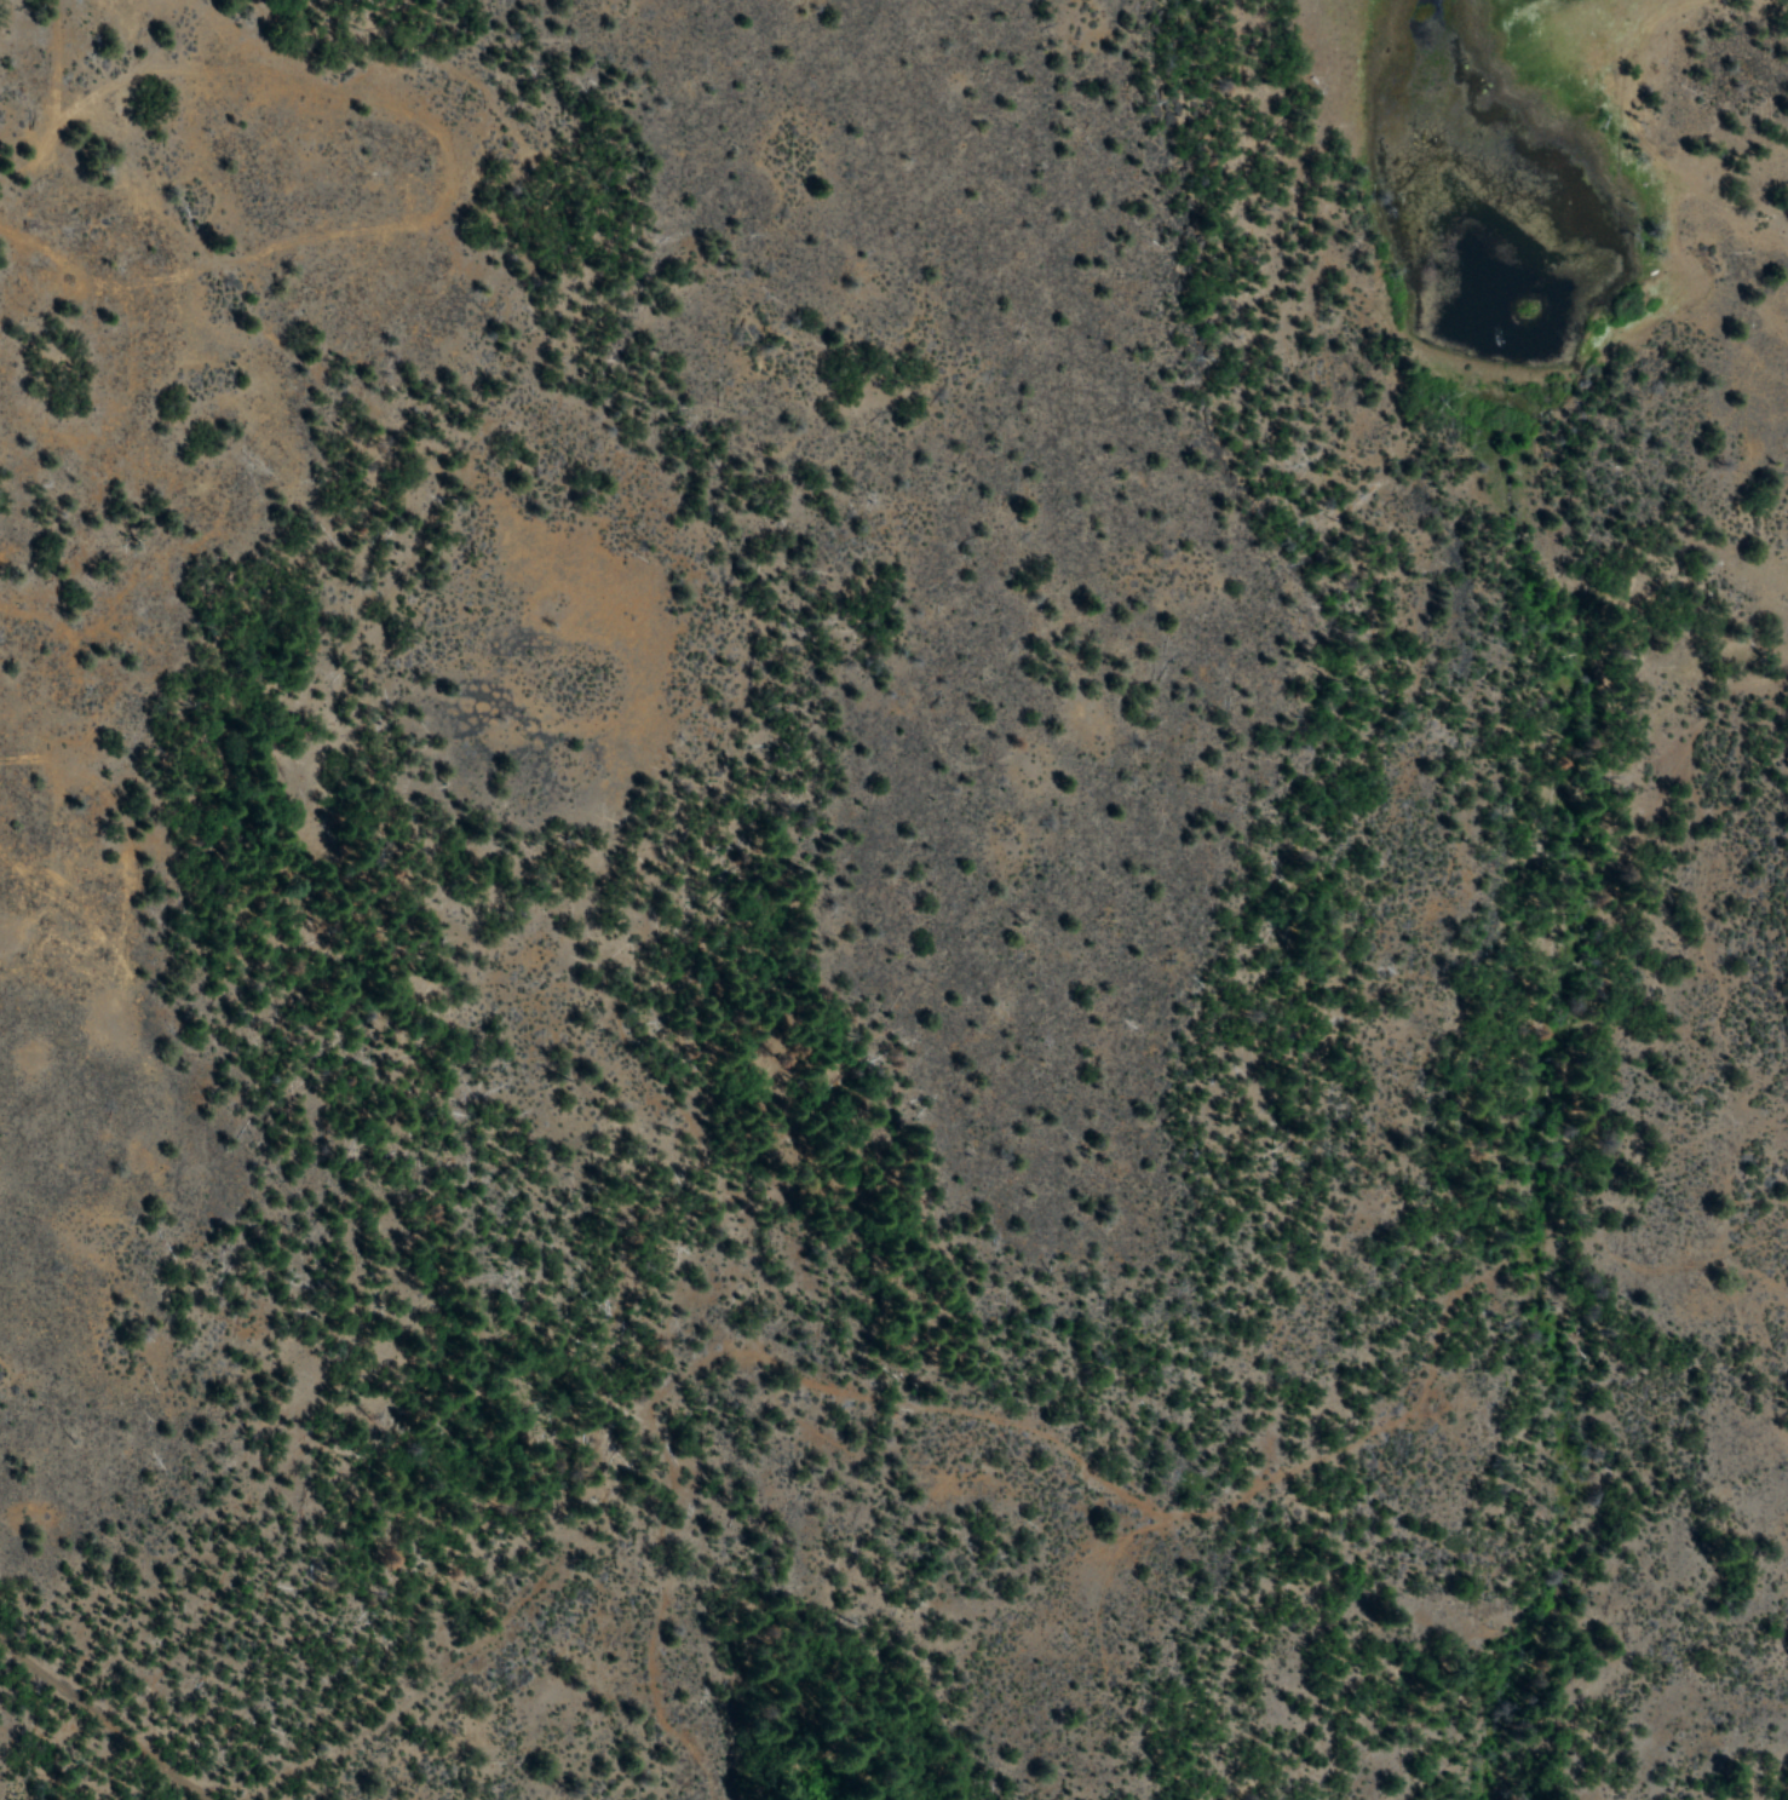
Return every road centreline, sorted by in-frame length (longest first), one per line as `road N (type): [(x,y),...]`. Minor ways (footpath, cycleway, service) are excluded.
road 1 (residential): [(208,1799),(0,1635)]

